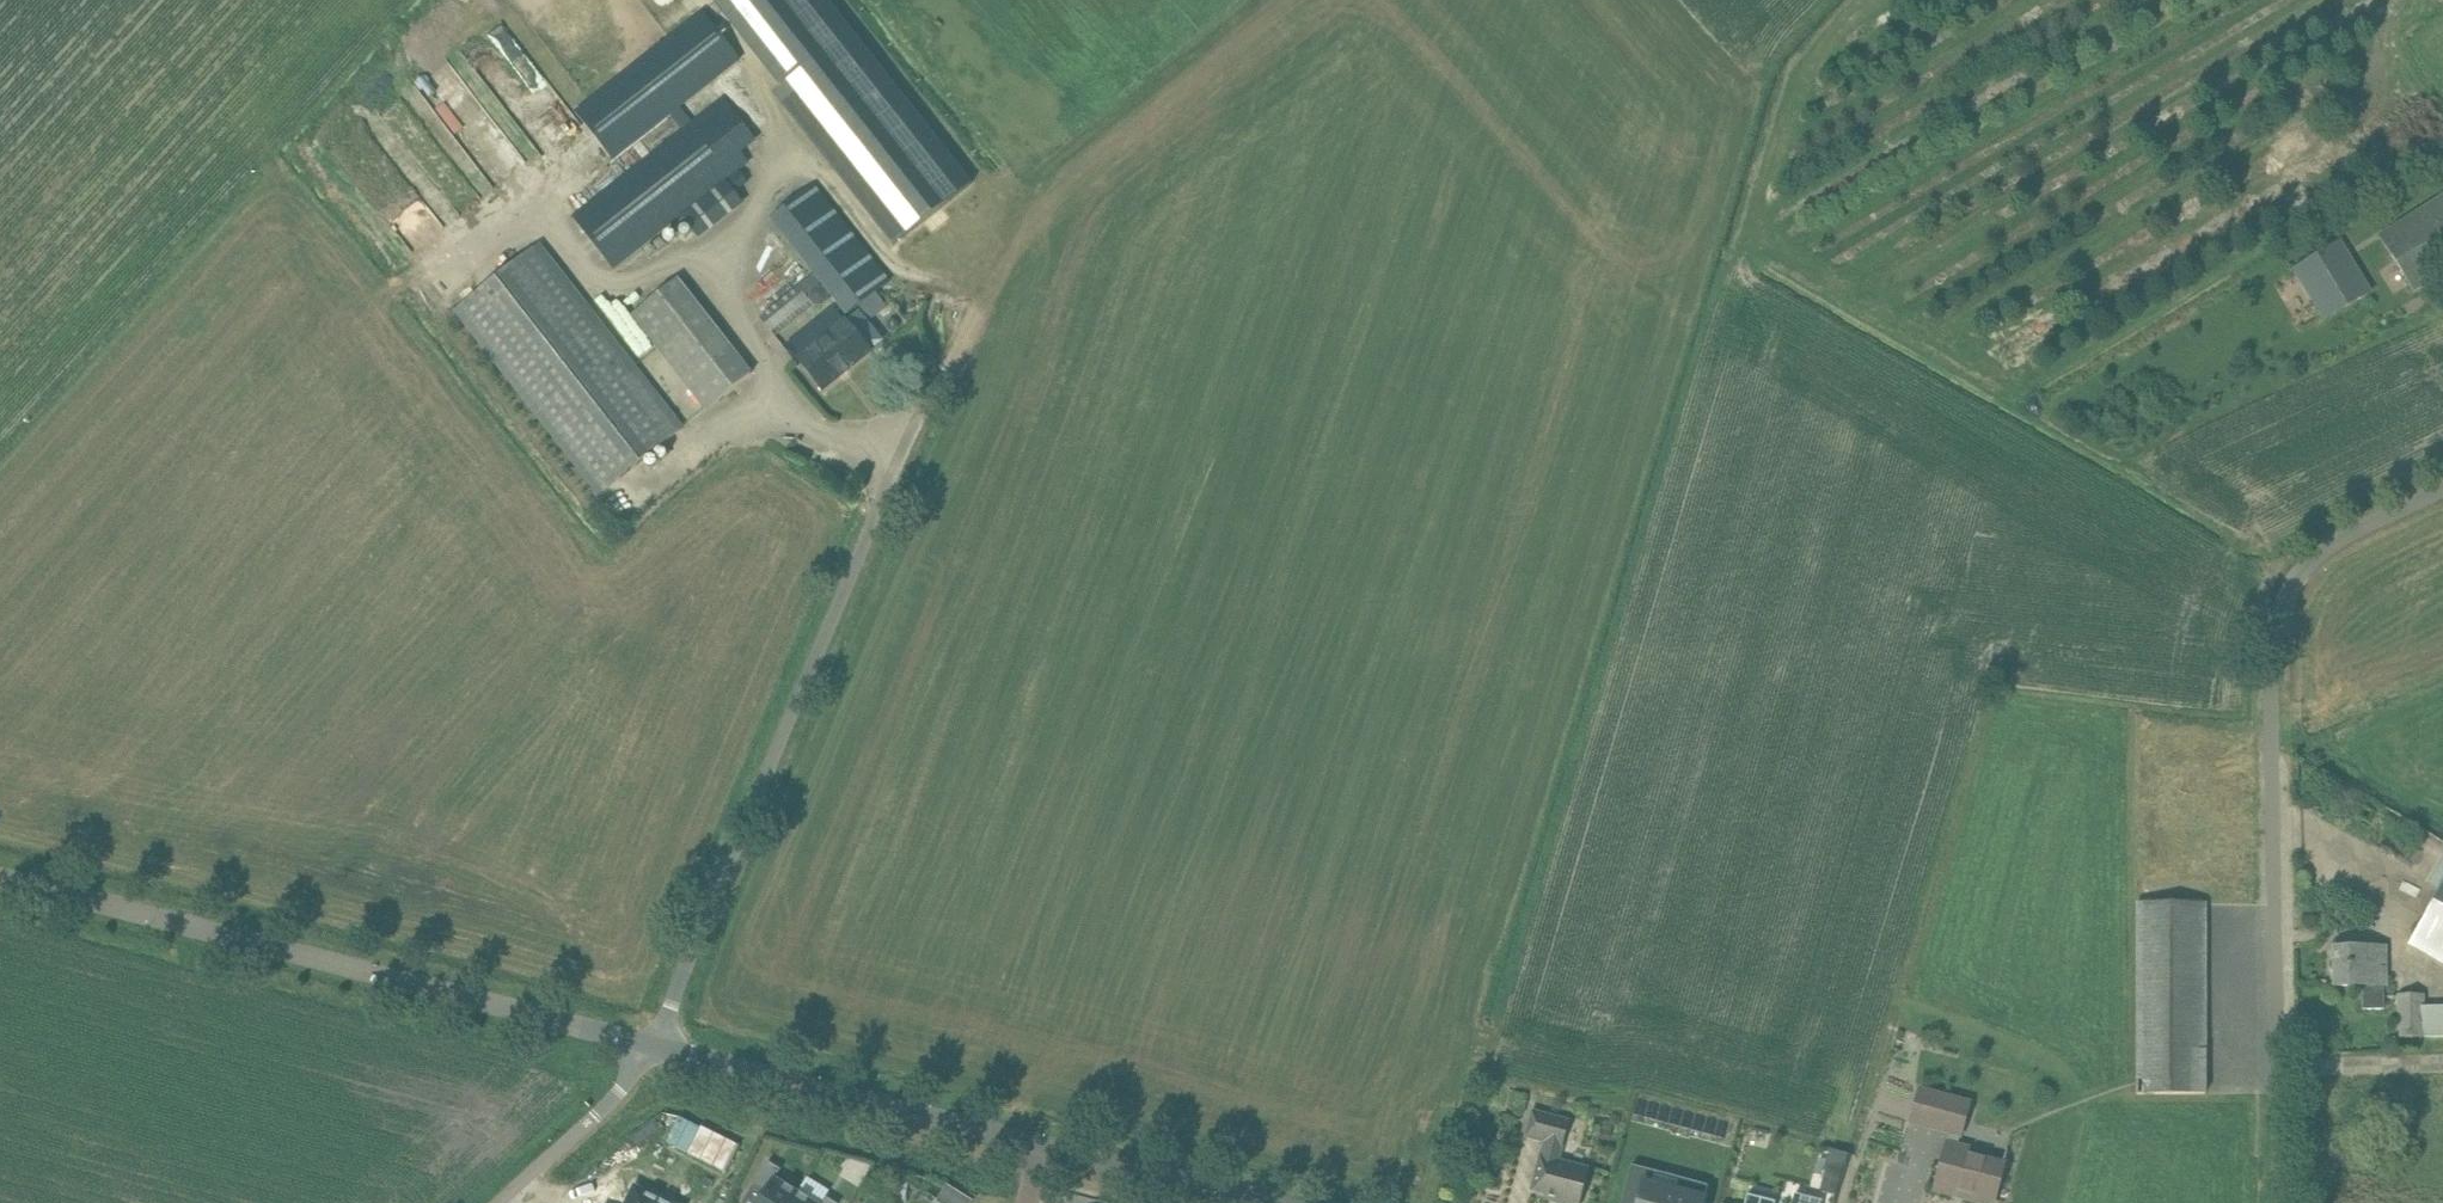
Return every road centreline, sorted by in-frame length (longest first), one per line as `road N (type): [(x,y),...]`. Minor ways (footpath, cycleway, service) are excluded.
road 1 (residential): [(2279,1202),(2282,638),(2295,590),(2315,558),(2341,536),(2442,488)]
road 2 (residential): [(658,1042),(942,369)]
road 3 (residential): [(658,1042),(0,888)]
road 4 (residential): [(658,1042),(1042,1139)]
road 5 (residential): [(1042,1139),(1282,1202)]
road 6 (residential): [(501,1202),(624,1088),(658,1042)]

